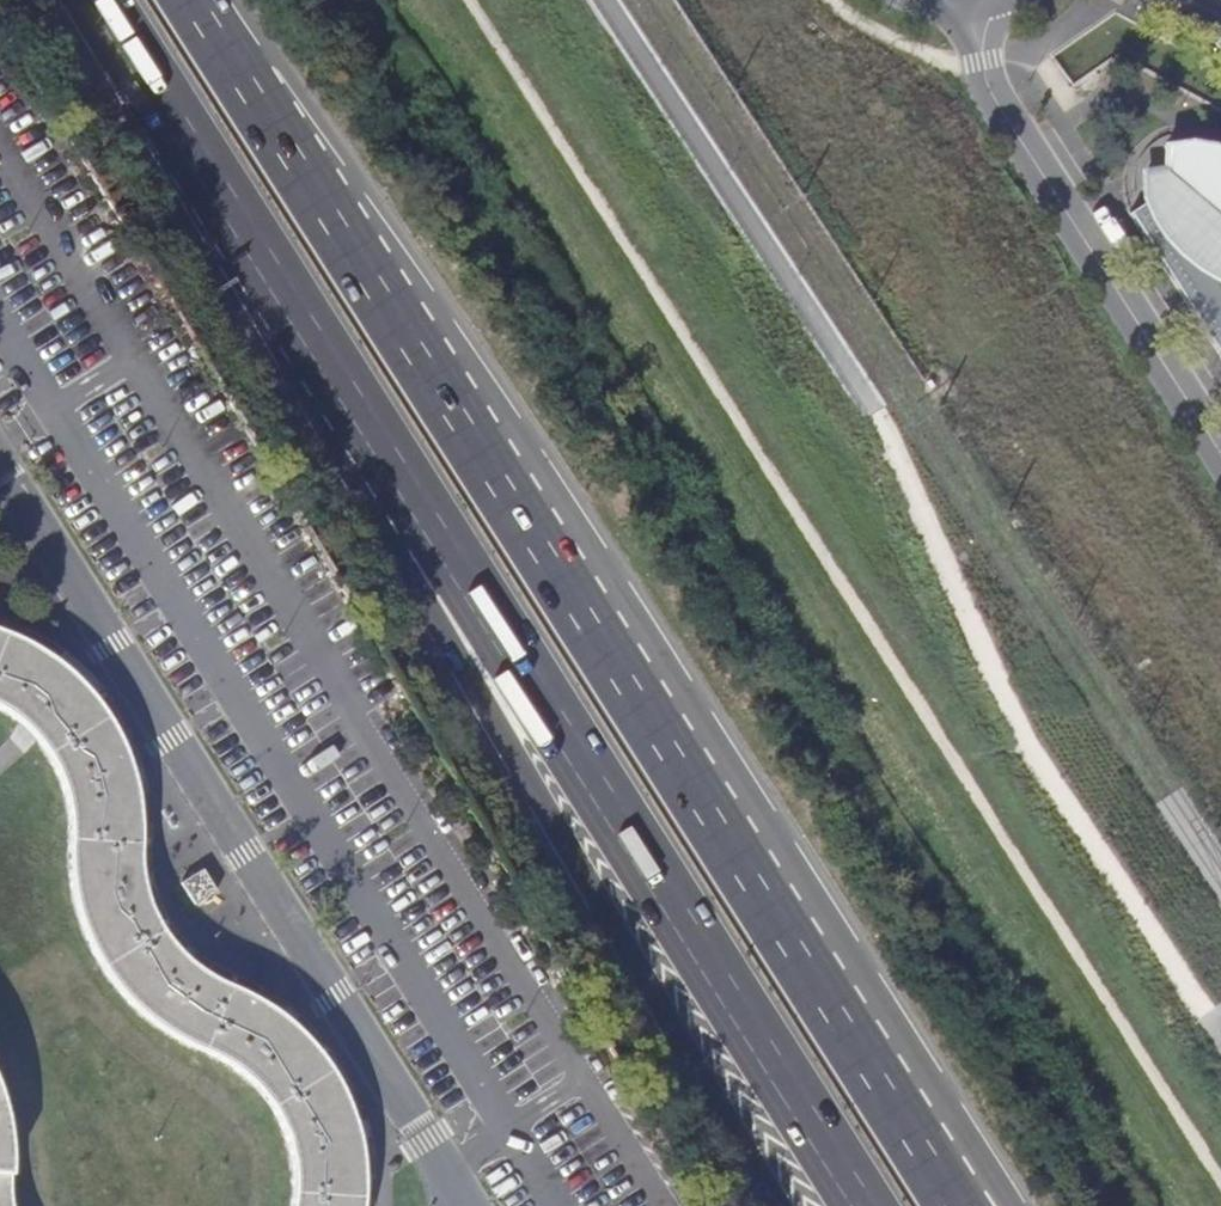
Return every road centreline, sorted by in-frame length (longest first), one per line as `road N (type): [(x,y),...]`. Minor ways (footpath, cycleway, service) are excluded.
road 1 (motorway): [(334,353),(874,1205)]
road 2 (motorway): [(722,848),(184,0)]
road 3 (motorway): [(334,353),(365,522),(774,1205)]
road 4 (unclassified): [(0,464),(471,1205)]
road 5 (track): [(879,412),(1027,744),(1213,1024)]
road 6 (unclassified): [(1220,452),(993,94),(974,1)]
road 7 (motorway): [(991,1205),(722,848)]
road 8 (motorway): [(948,1205),(722,848)]
road 9 (motorway): [(105,0),(334,353)]

